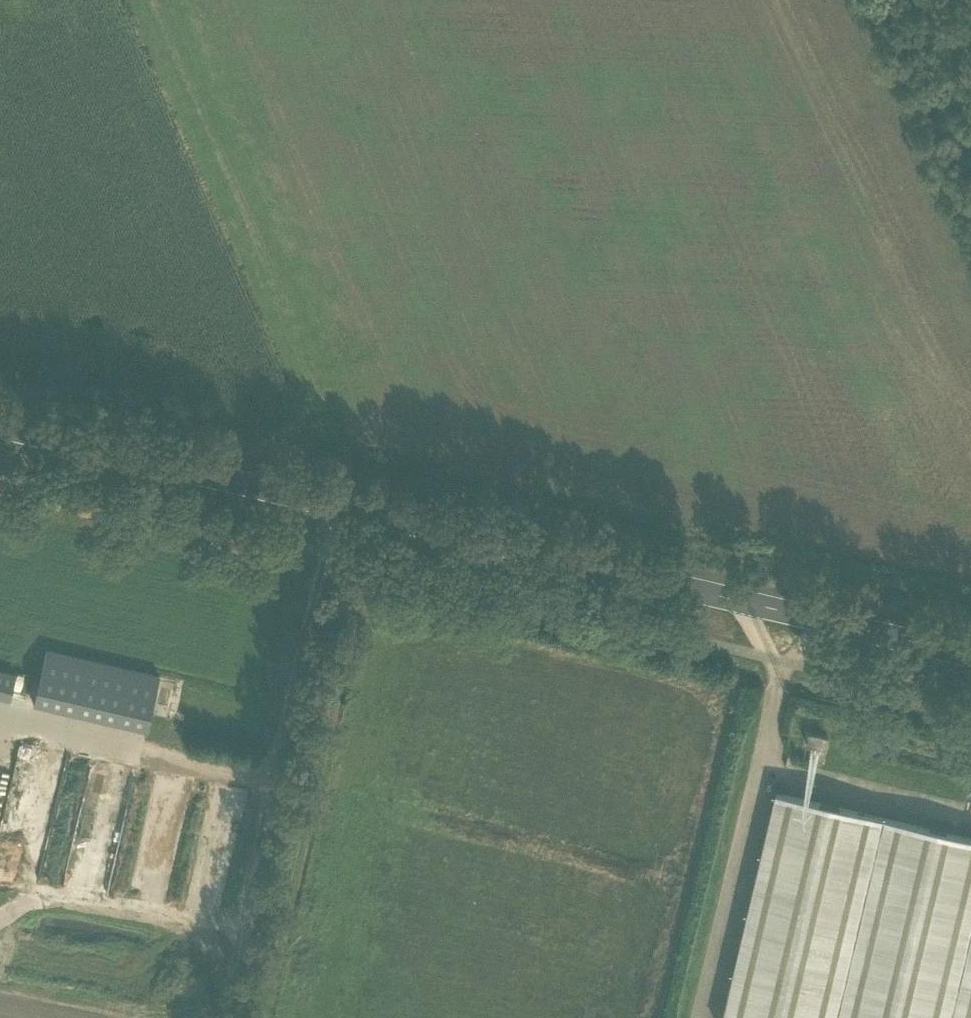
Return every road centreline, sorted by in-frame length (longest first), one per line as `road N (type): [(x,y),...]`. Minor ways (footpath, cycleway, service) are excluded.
road 1 (tertiary): [(970,656),(0,425)]

